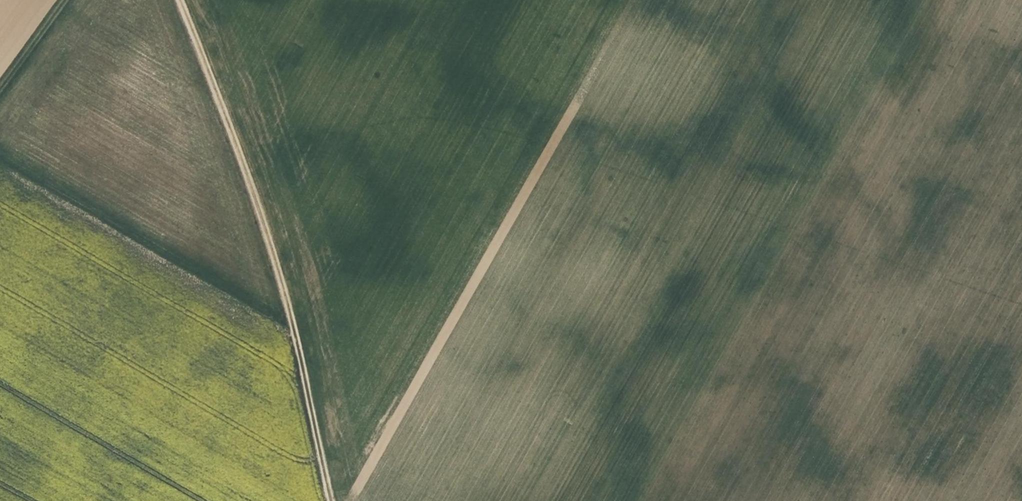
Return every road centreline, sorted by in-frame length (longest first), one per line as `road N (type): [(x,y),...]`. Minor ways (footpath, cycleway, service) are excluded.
road 1 (track): [(182,0),(282,275),(336,500)]

